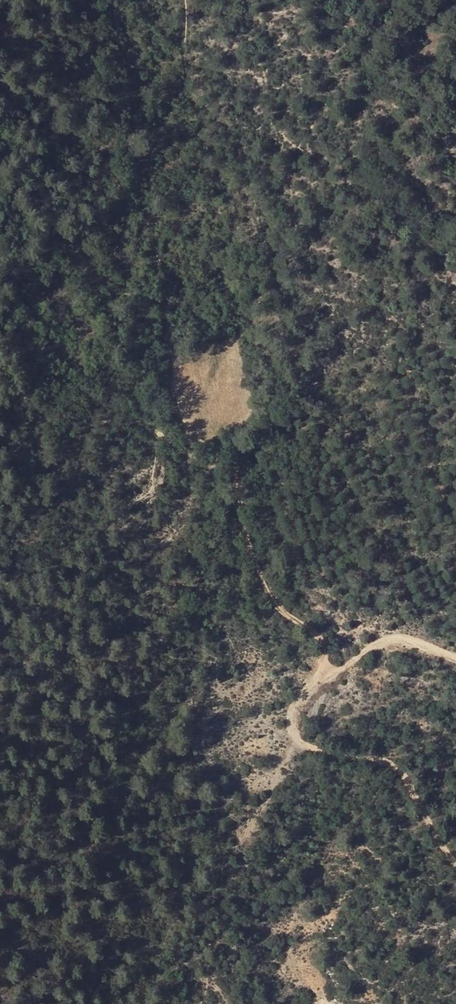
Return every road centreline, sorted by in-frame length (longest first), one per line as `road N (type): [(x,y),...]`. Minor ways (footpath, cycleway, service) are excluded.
road 1 (track): [(455,659),(380,642),(330,671),(320,638),(279,606),(261,579),(230,480),(138,409)]
road 2 (track): [(455,862),(388,761),(309,745),(295,734),(293,715),(330,671)]

